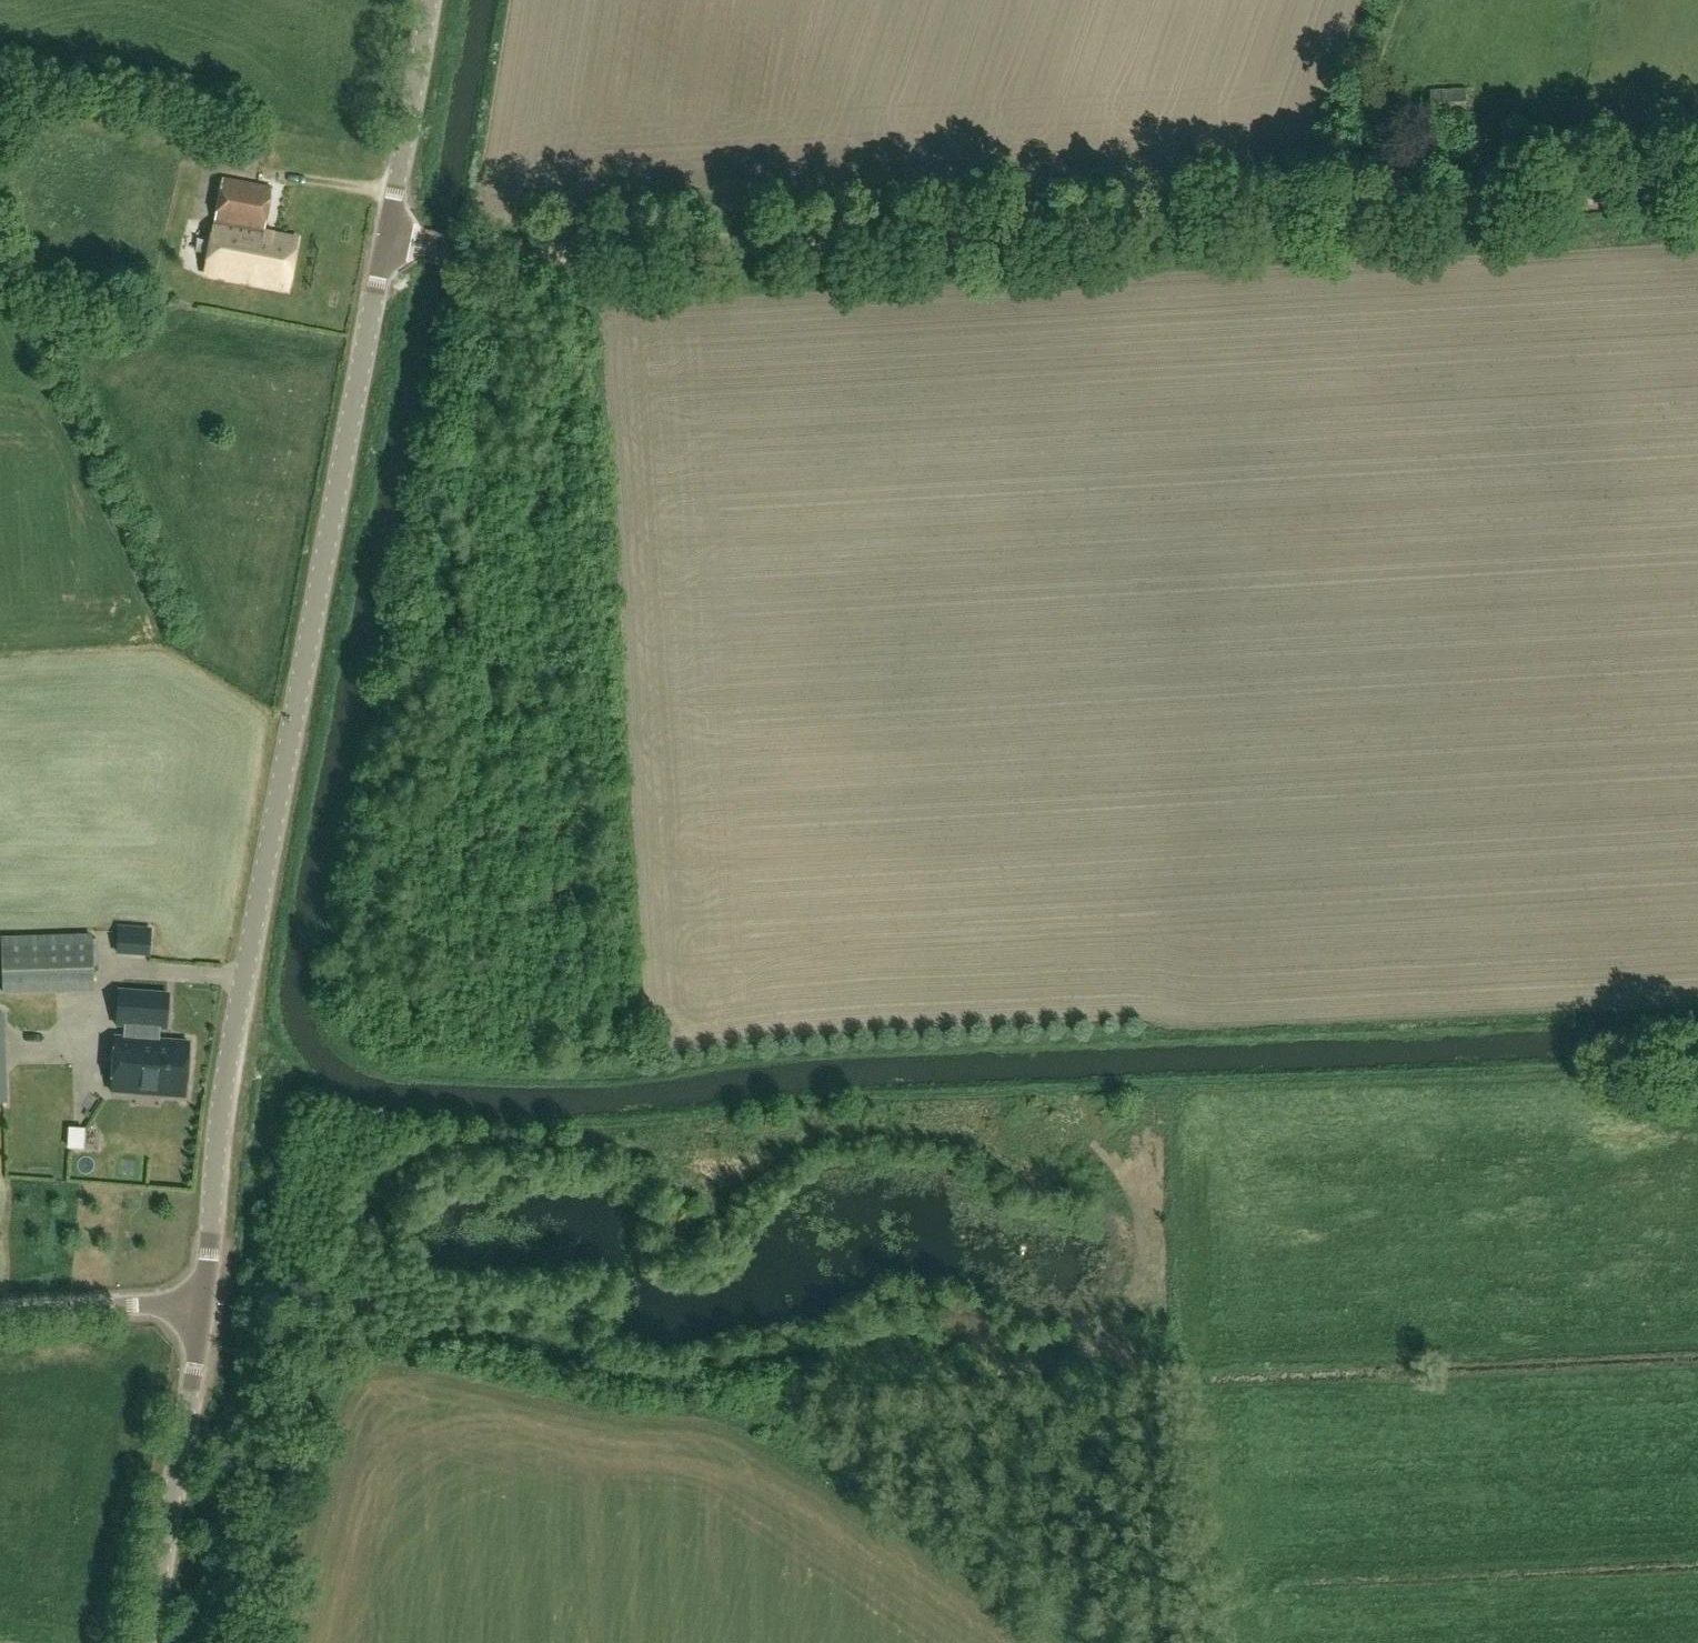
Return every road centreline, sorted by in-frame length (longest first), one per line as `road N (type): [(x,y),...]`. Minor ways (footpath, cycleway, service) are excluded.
road 1 (tertiary): [(386,242),(496,260),(1697,186)]
road 2 (tertiary): [(206,1309),(238,1025),(386,242)]
road 3 (tertiary): [(149,1642),(206,1309)]
road 4 (tertiary): [(386,242),(429,0)]
road 5 (unclassified): [(0,1317),(206,1309)]

